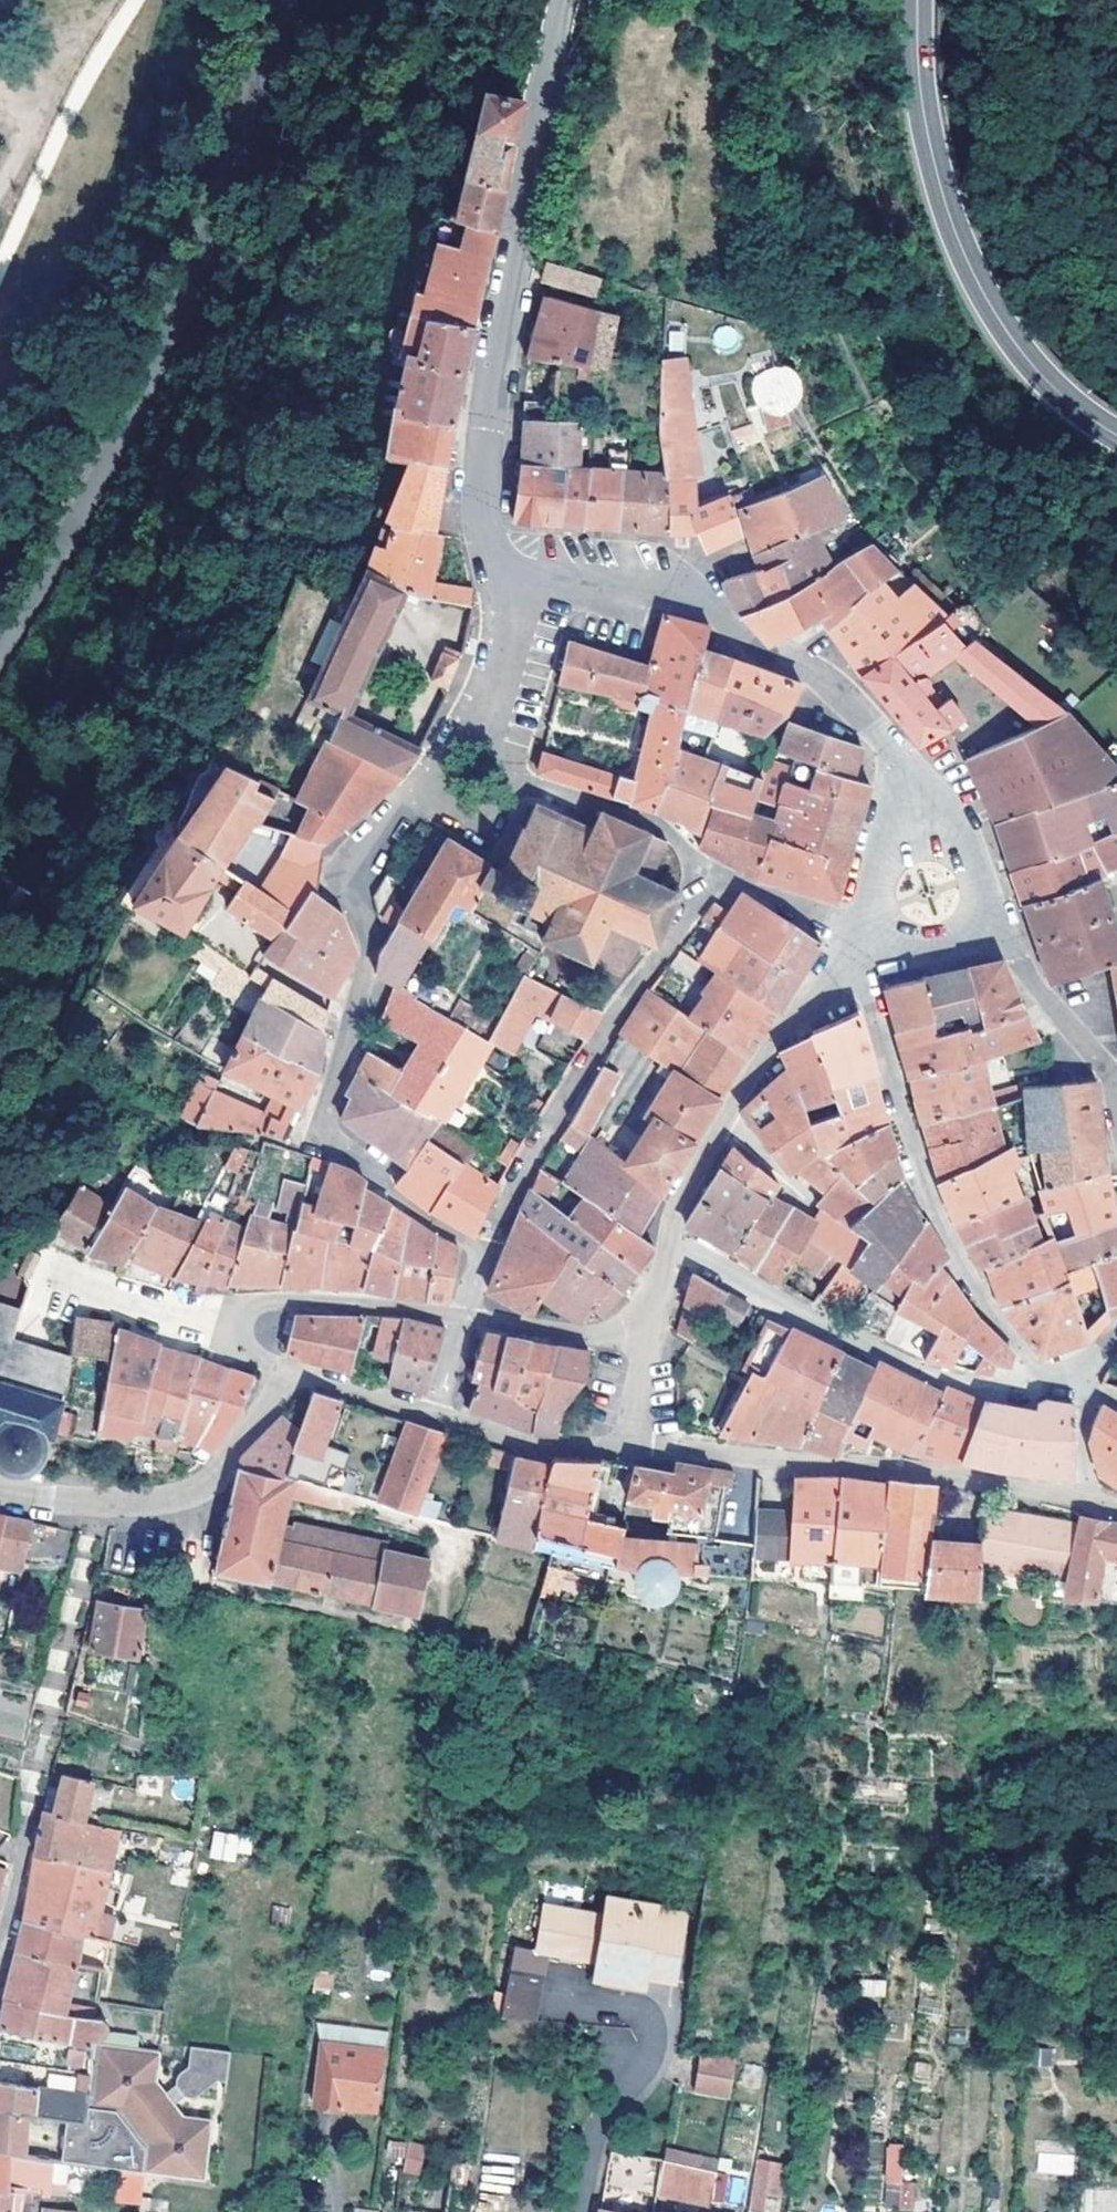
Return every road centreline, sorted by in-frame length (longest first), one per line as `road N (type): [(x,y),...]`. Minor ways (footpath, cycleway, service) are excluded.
road 1 (tertiary): [(0,623),(165,258),(262,0)]
road 2 (residential): [(503,576),(477,488),(485,374),(567,0)]
road 3 (residential): [(503,576),(707,611),(753,656),(802,673),(871,734),(920,847)]
road 4 (tertiary): [(1116,428),(1058,390),(1025,357),(970,264),(927,132),(915,0)]
road 5 (residential): [(853,950),(916,1171),(988,1315),(1024,1353),(1038,1384)]
road 6 (residential): [(353,868),(364,955),(331,1077),(329,1143),(417,1219),(483,1257)]
road 7 (residential): [(1078,1500),(910,1470),(632,1445)]
road 8 (residential): [(707,871),(664,951),(612,1016),(520,1167),(483,1257)]
road 9 (residential): [(668,1241),(881,1354),(990,1390),(1038,1384)]
road 10 (residential): [(297,1386),(202,1495),(174,1509),(111,1509),(0,1488)]
road 11 (residential): [(853,950),(766,1049),(728,1108),(677,1205),(668,1241)]
road 12 (residential): [(1116,1143),(1109,1078),(1048,1010),(1012,935),(968,919)]
road 13 (residential): [(707,871),(647,820),(459,754)]
road 14 (residential): [(462,1319),(285,1303),(220,1323)]
road 15 (residential): [(439,1415),(531,1444),(632,1445)]
road 16 (residential): [(36,1269),(220,1323)]
road 17 (residential): [(459,754),(489,705),(507,650),(503,576)]
road 18 (residential): [(648,1344),(462,1319)]
road 19 (residential): [(853,950),(827,920),(707,871)]
road 20 (residential): [(353,868),(459,754)]
road 21 (residential): [(297,1386),(439,1415)]

